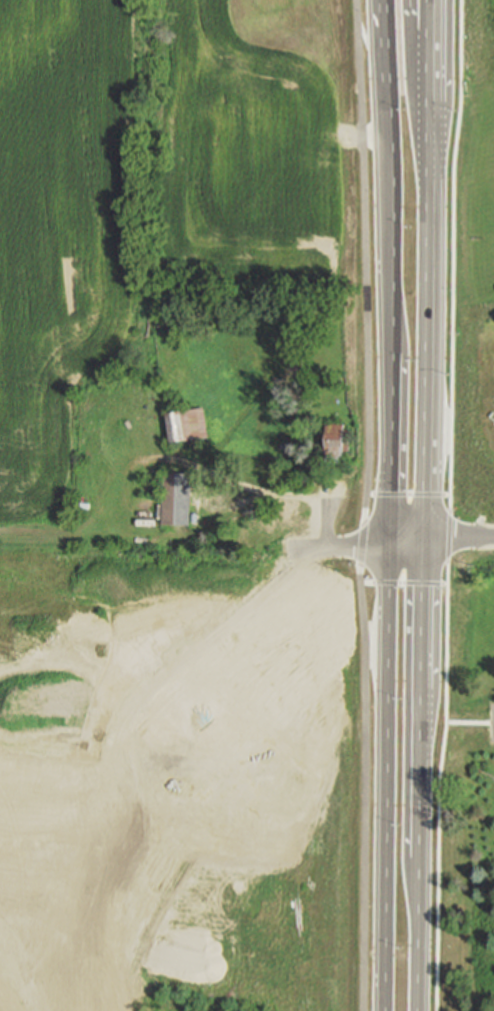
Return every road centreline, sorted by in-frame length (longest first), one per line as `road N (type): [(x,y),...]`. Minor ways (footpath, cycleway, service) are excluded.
road 1 (secondary): [(380,0),(391,495),(386,1010)]
road 2 (secondary): [(418,1010),(430,320),(426,0)]
road 3 (residential): [(0,546),(362,553),(425,541)]
road 4 (residential): [(425,541),(0,533)]

